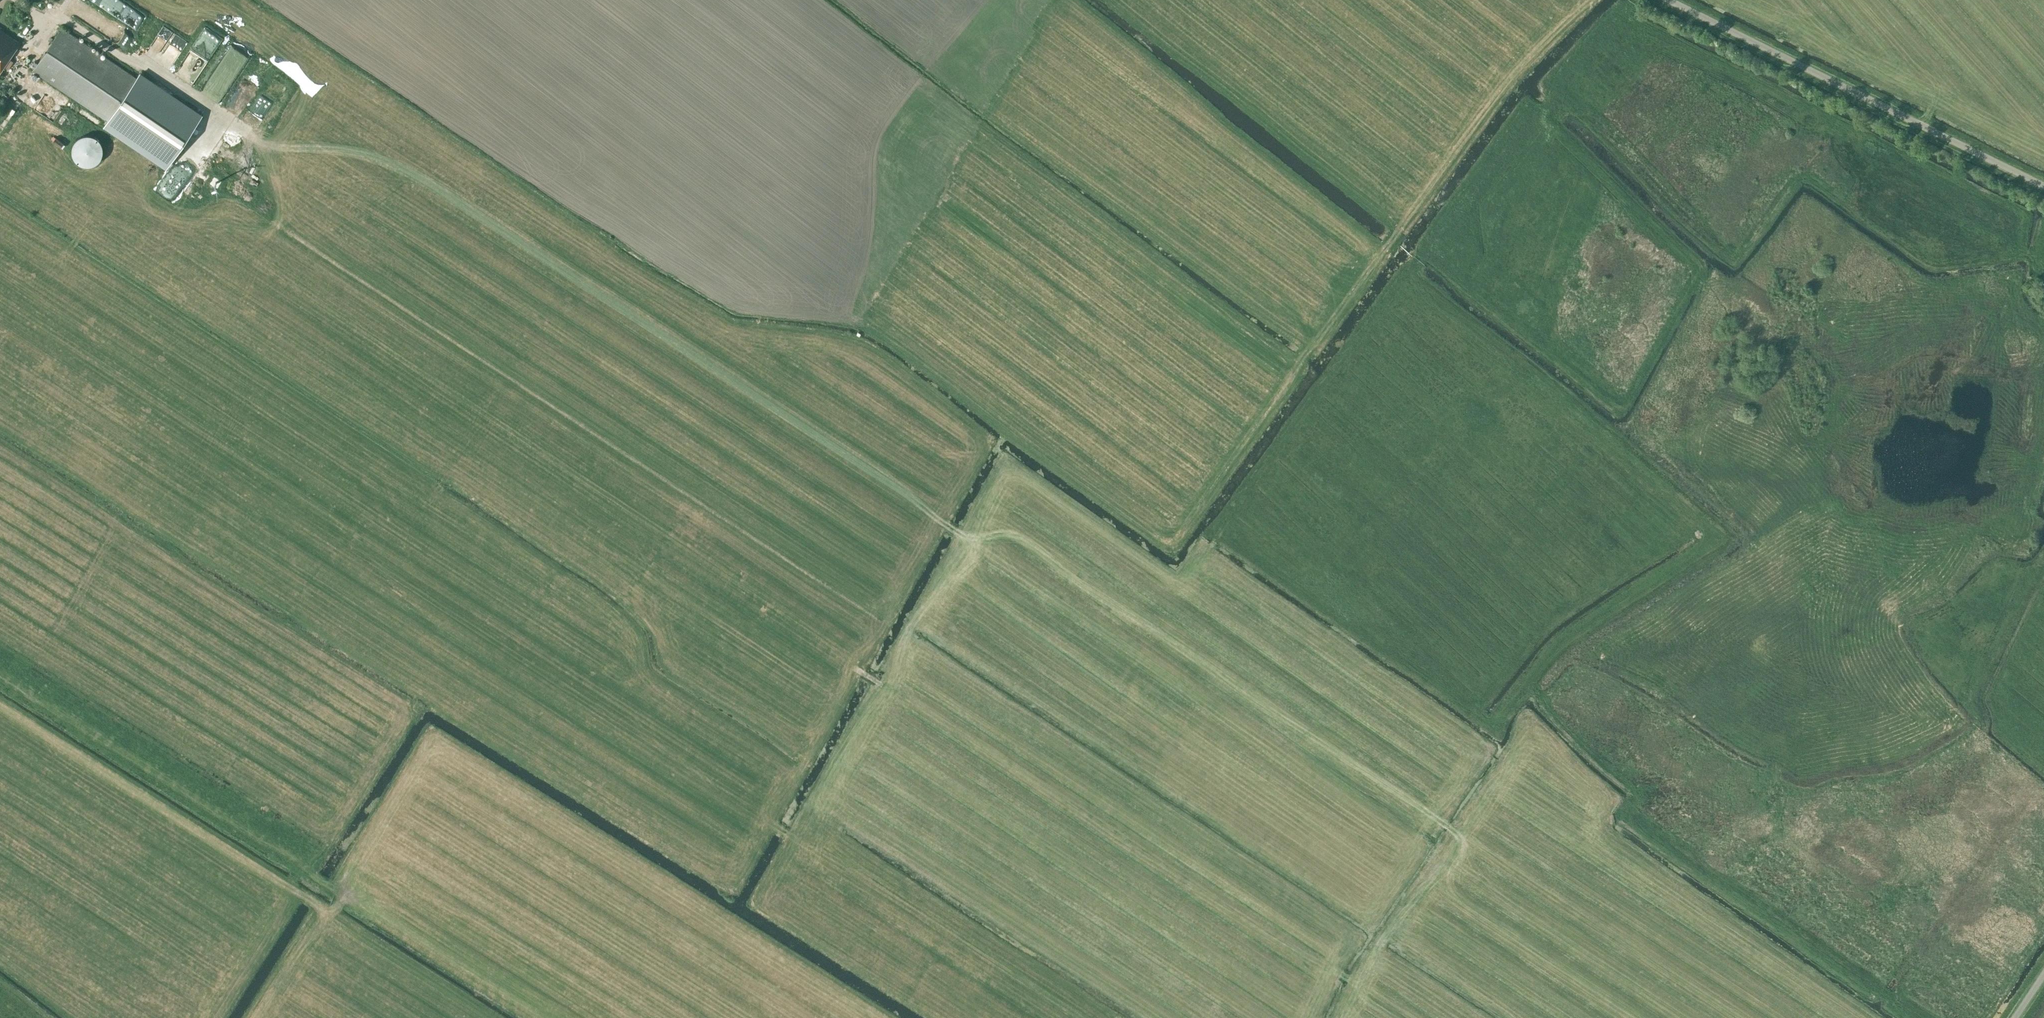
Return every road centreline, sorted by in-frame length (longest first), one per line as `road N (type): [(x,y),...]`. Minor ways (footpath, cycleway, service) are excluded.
road 1 (unclassified): [(2043,185),(1666,0)]

